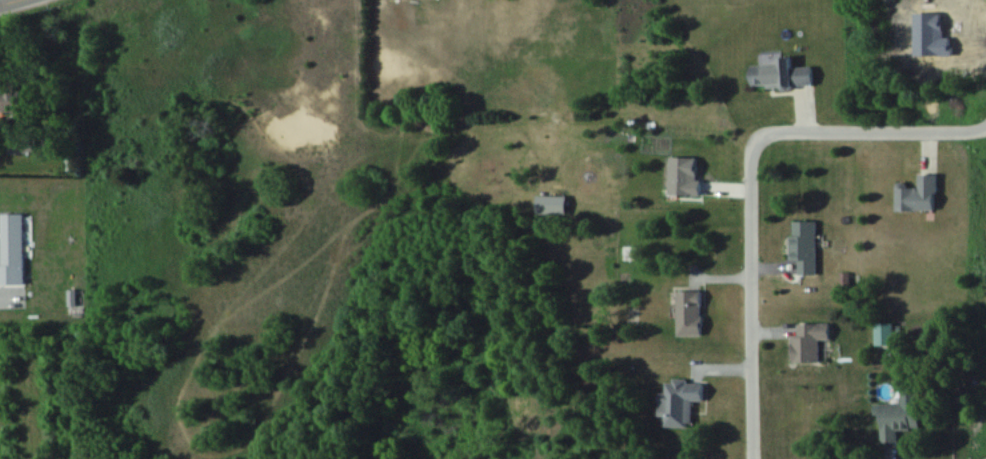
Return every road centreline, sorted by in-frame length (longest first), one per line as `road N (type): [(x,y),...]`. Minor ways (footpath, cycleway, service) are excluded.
road 1 (residential): [(985,125),(964,134),(774,134),(748,150),(752,458)]
road 2 (residential): [(404,274),(0,305)]

